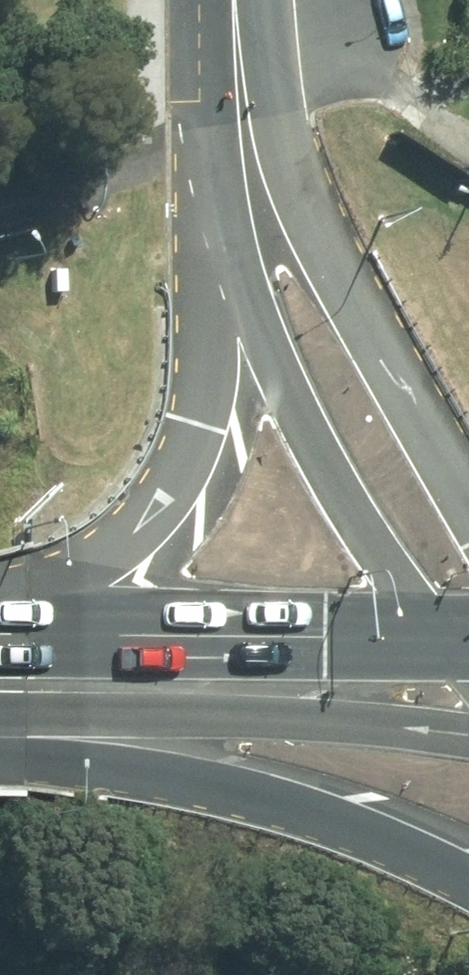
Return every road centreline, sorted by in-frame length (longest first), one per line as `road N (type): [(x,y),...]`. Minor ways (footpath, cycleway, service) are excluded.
road 1 (secondary): [(0,640),(81,592),(162,505),(199,424),(239,229)]
road 2 (motorway): [(468,879),(291,801),(0,714)]
road 3 (secondary): [(448,642),(315,443),(239,229)]
road 4 (motorway): [(241,110),(348,301),(468,493)]
road 5 (primary): [(468,742),(104,688)]
road 6 (primary): [(104,688),(448,642)]

